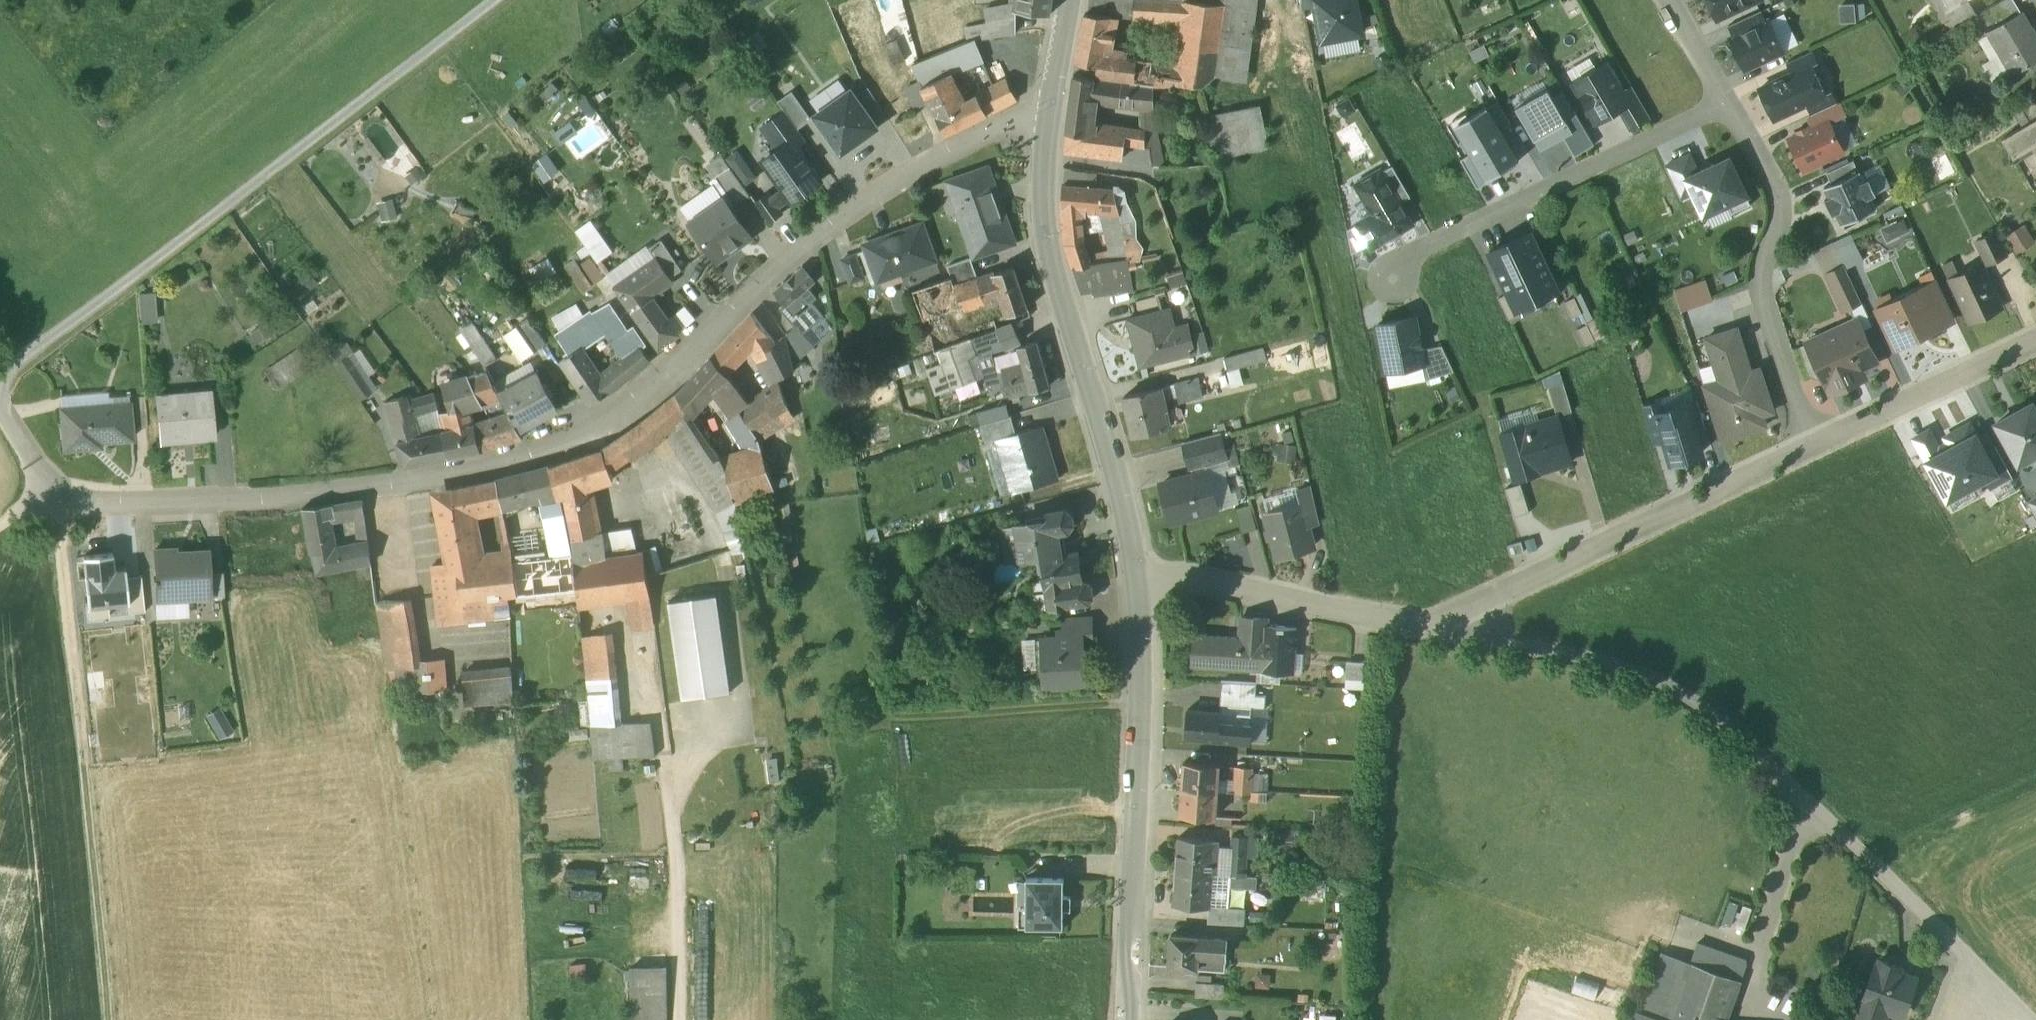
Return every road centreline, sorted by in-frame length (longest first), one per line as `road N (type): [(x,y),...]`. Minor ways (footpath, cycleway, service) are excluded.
road 1 (residential): [(1053,129),(1006,131),(870,207),(786,266),(633,413),(552,456),(371,494),(247,506),(105,510),(47,498)]
road 2 (residential): [(1137,577),(1423,629),(1446,625),(1815,452)]
road 3 (track): [(0,387),(495,0)]
road 4 (track): [(58,505),(107,1019)]
road 5 (tertiary): [(1137,577),(1046,240),(1053,129)]
road 6 (tertiary): [(1131,1019),(1124,955),(1135,851),(1137,577)]
road 7 (residential): [(1720,104),(1776,199),(1777,233),(1756,300),(1815,452)]
road 8 (residential): [(1720,104),(1416,257),(1397,277)]
road 9 (track): [(679,1019),(679,923),(650,680)]
road 10 (residential): [(1815,452),(2035,346)]
road 11 (track): [(2035,789),(1867,865)]
road 12 (tertiary): [(1053,129),(1069,0)]

